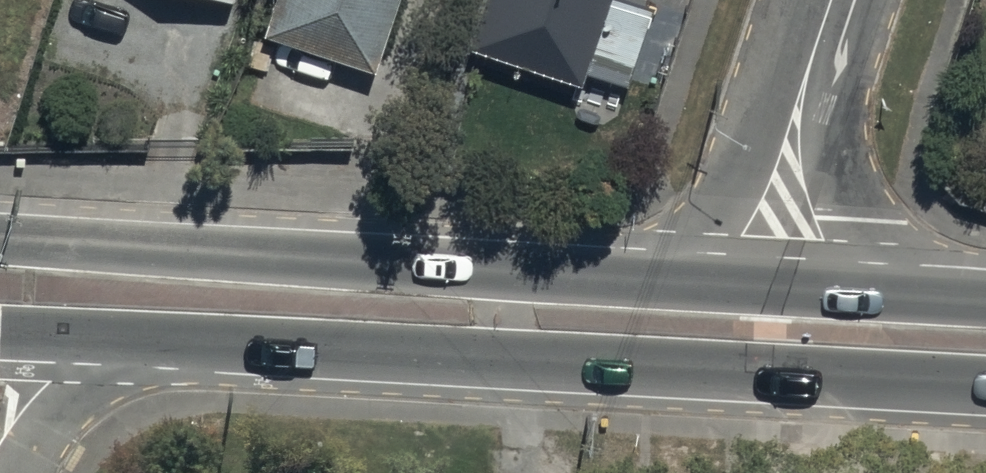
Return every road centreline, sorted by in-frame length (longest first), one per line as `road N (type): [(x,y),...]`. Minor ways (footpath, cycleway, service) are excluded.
road 1 (primary): [(985,384),(103,349)]
road 2 (primary): [(0,245),(758,284)]
road 3 (residential): [(758,284),(848,0)]
road 4 (primary): [(758,284),(985,300)]
road 5 (residential): [(103,349),(23,472)]

